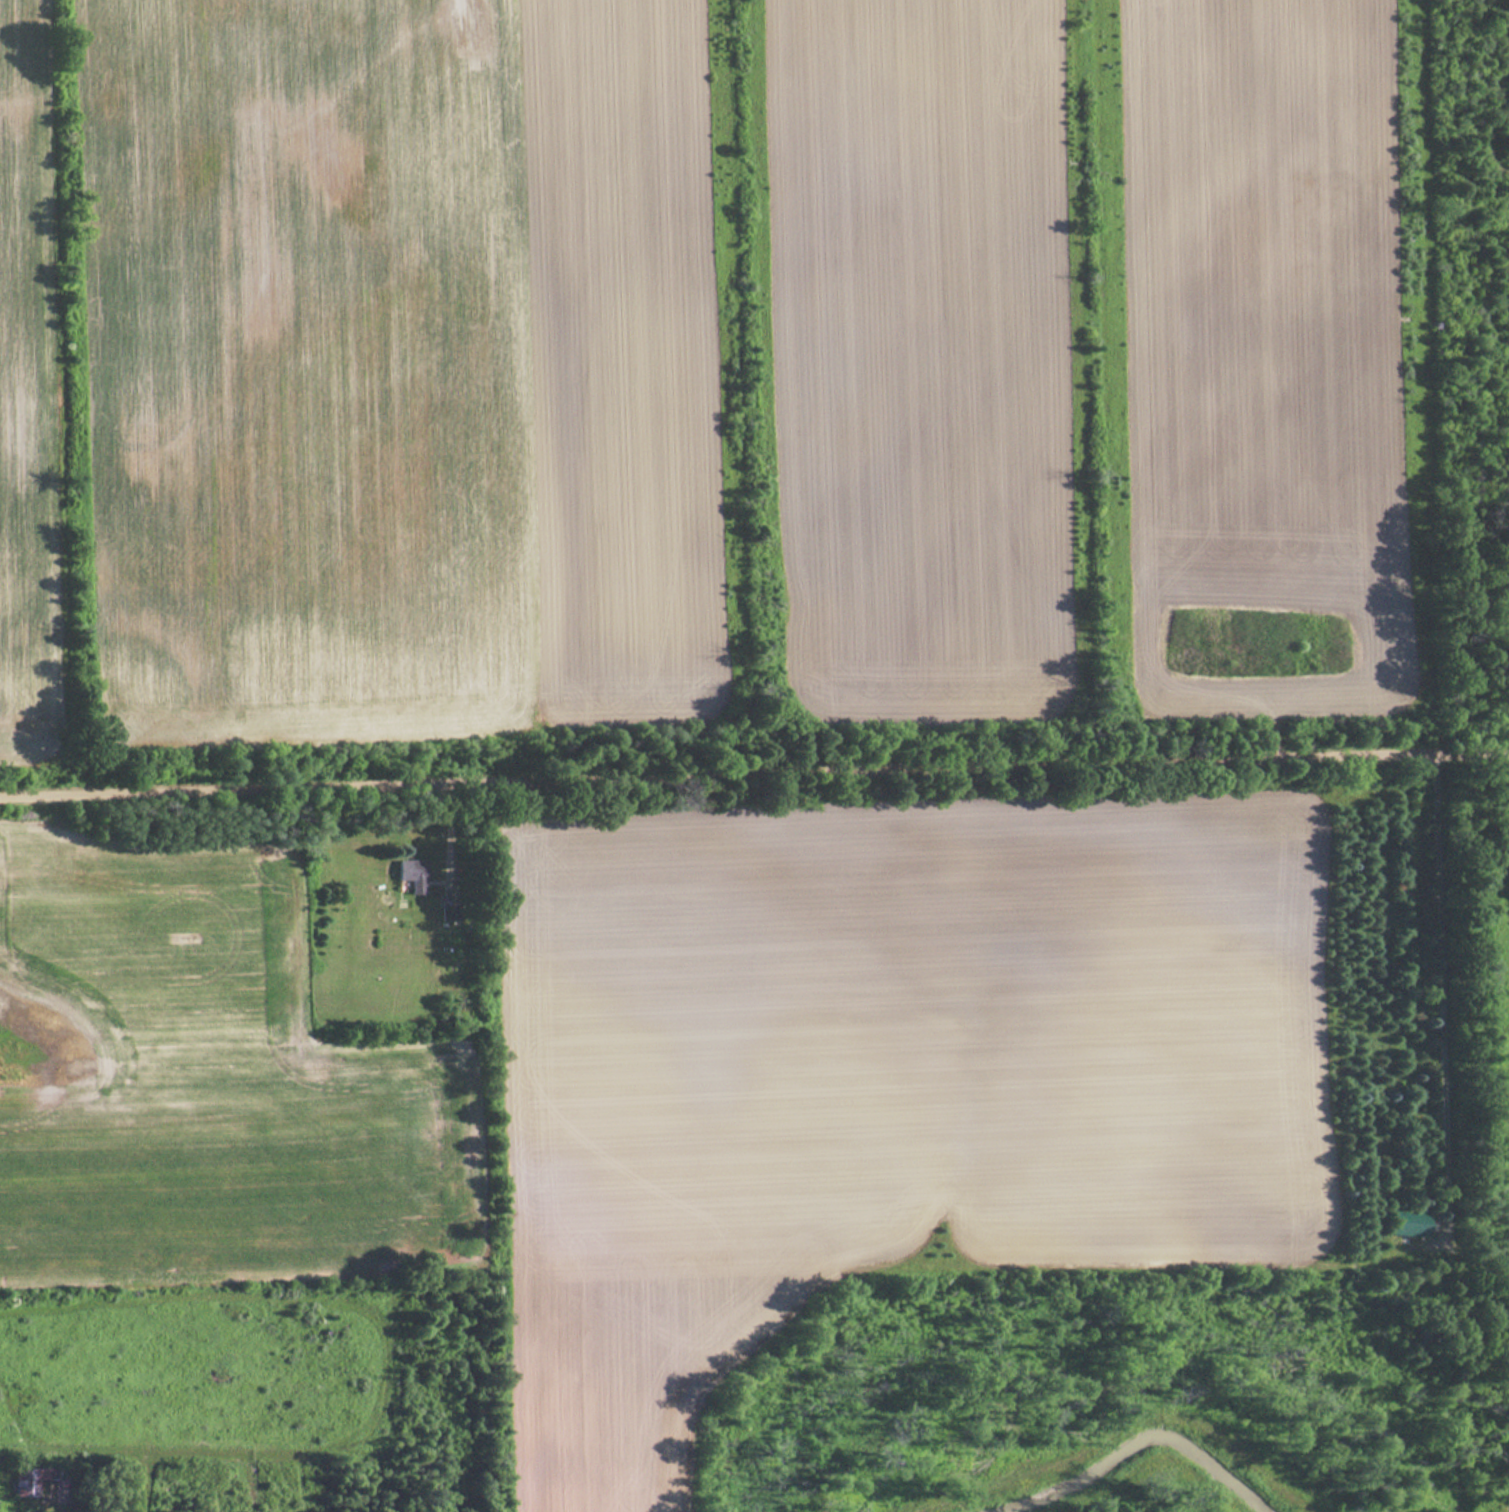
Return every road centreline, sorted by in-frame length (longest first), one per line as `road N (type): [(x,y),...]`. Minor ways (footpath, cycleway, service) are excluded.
road 1 (residential): [(1508,758),(0,807)]

